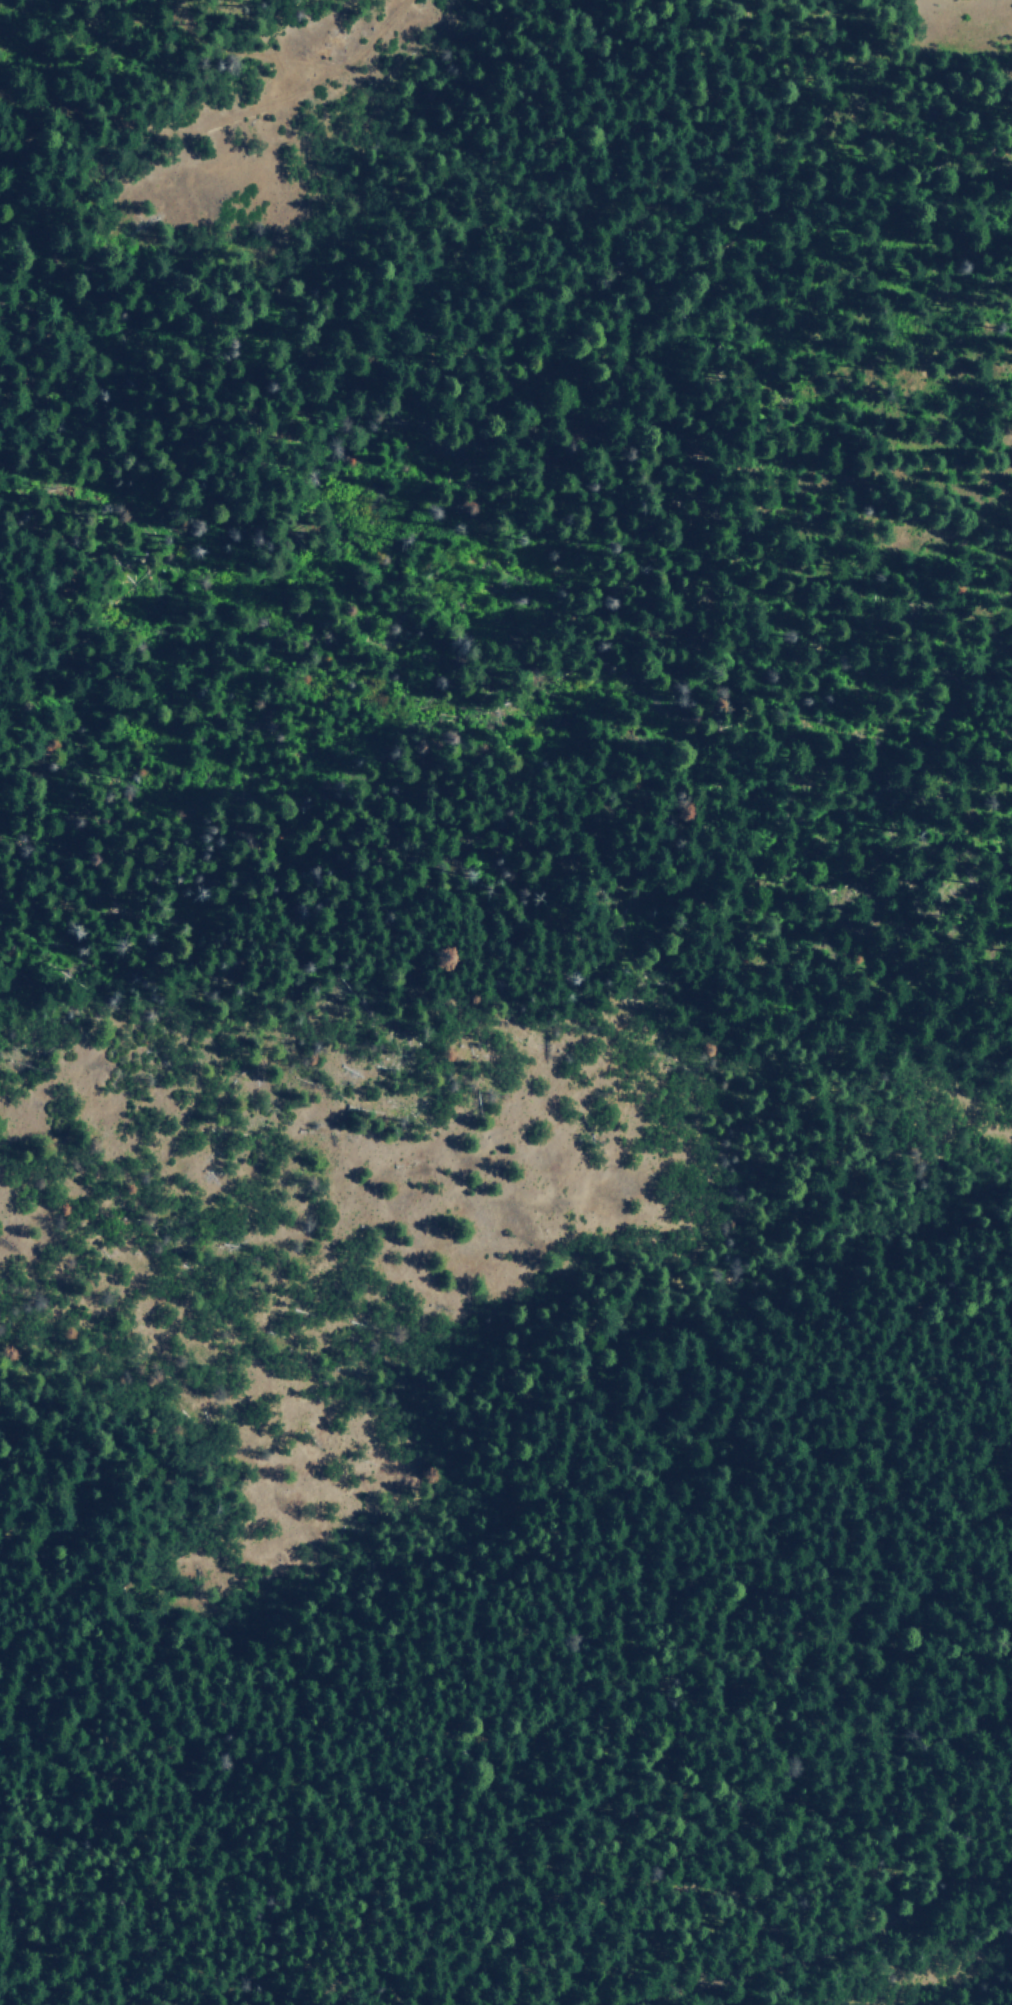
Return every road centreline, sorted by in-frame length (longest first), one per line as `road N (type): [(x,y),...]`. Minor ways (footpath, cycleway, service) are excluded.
road 1 (track): [(780,2004),(1011,1904)]

